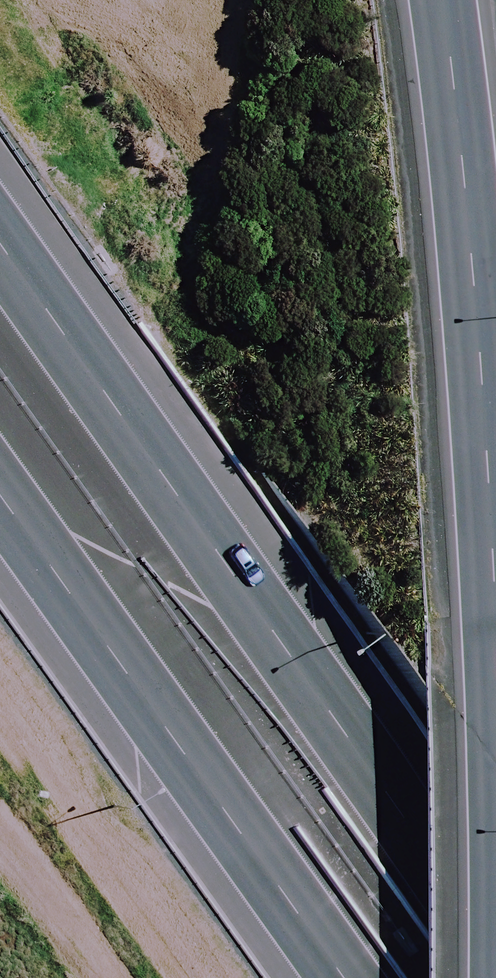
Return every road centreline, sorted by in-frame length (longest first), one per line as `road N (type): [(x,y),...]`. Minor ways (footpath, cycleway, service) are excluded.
road 1 (motorway): [(0,246),(495,946)]
road 2 (motorway): [(445,0),(485,418),(495,652)]
road 3 (motorway): [(342,977),(0,497)]

